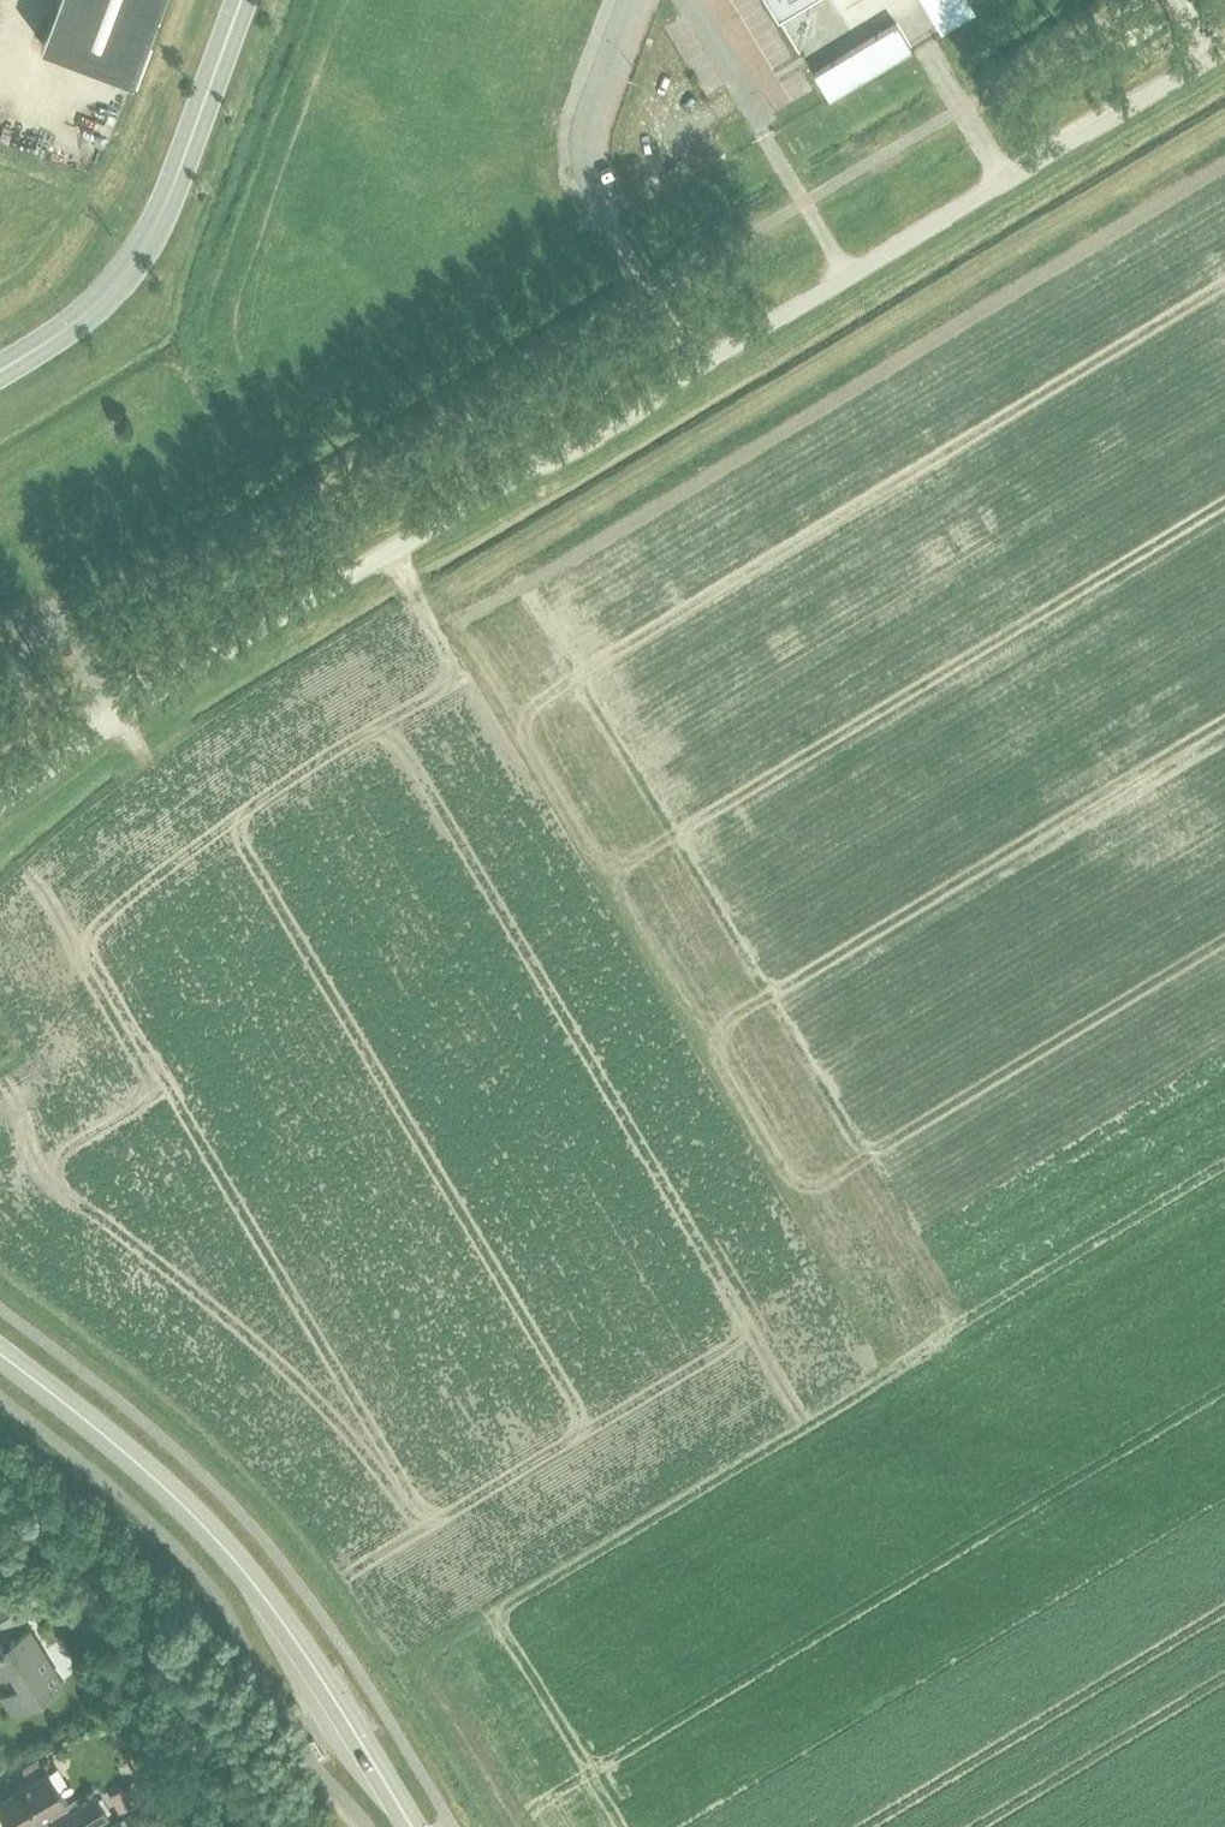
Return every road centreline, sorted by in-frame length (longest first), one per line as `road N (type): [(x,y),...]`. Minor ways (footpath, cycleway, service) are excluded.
road 1 (unclassified): [(120,717),(847,277)]
road 2 (secondary): [(410,1826),(244,1571),(177,1497),(0,1353)]
road 3 (secondary): [(0,366),(63,328),(133,259),(170,191),(239,0)]
road 4 (unclassified): [(847,277),(1224,49)]
road 5 (residential): [(687,0),(847,277)]
road 6 (unclassified): [(605,220),(584,142),(632,0)]
road 7 (unclassified): [(120,717),(75,645),(43,622),(0,618)]
road 8 (unclassified): [(0,806),(120,717)]

